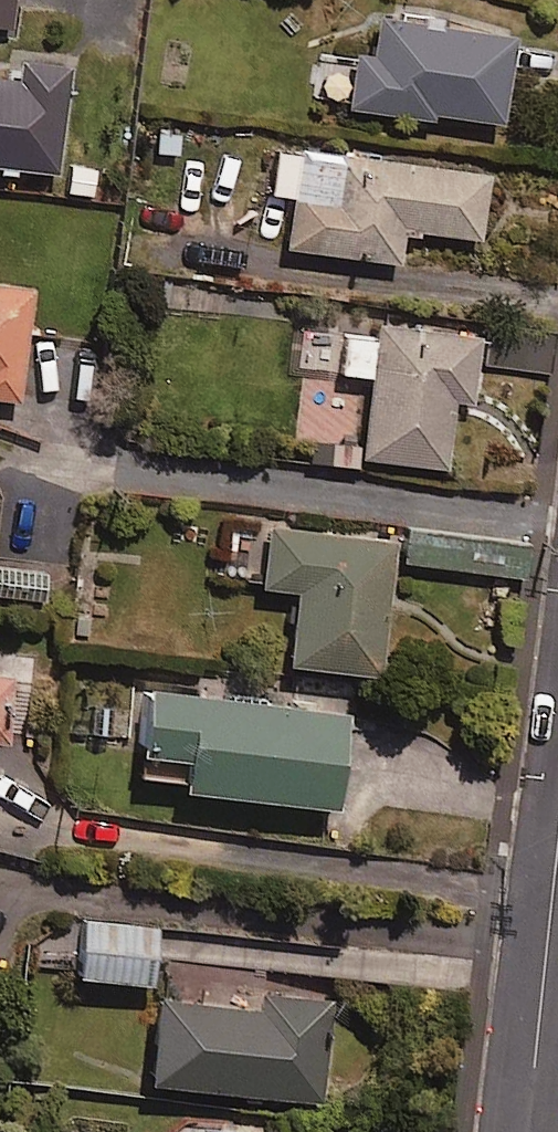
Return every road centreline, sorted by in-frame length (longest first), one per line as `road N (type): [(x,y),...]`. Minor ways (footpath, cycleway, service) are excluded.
road 1 (residential): [(529,1131),(557,876)]

